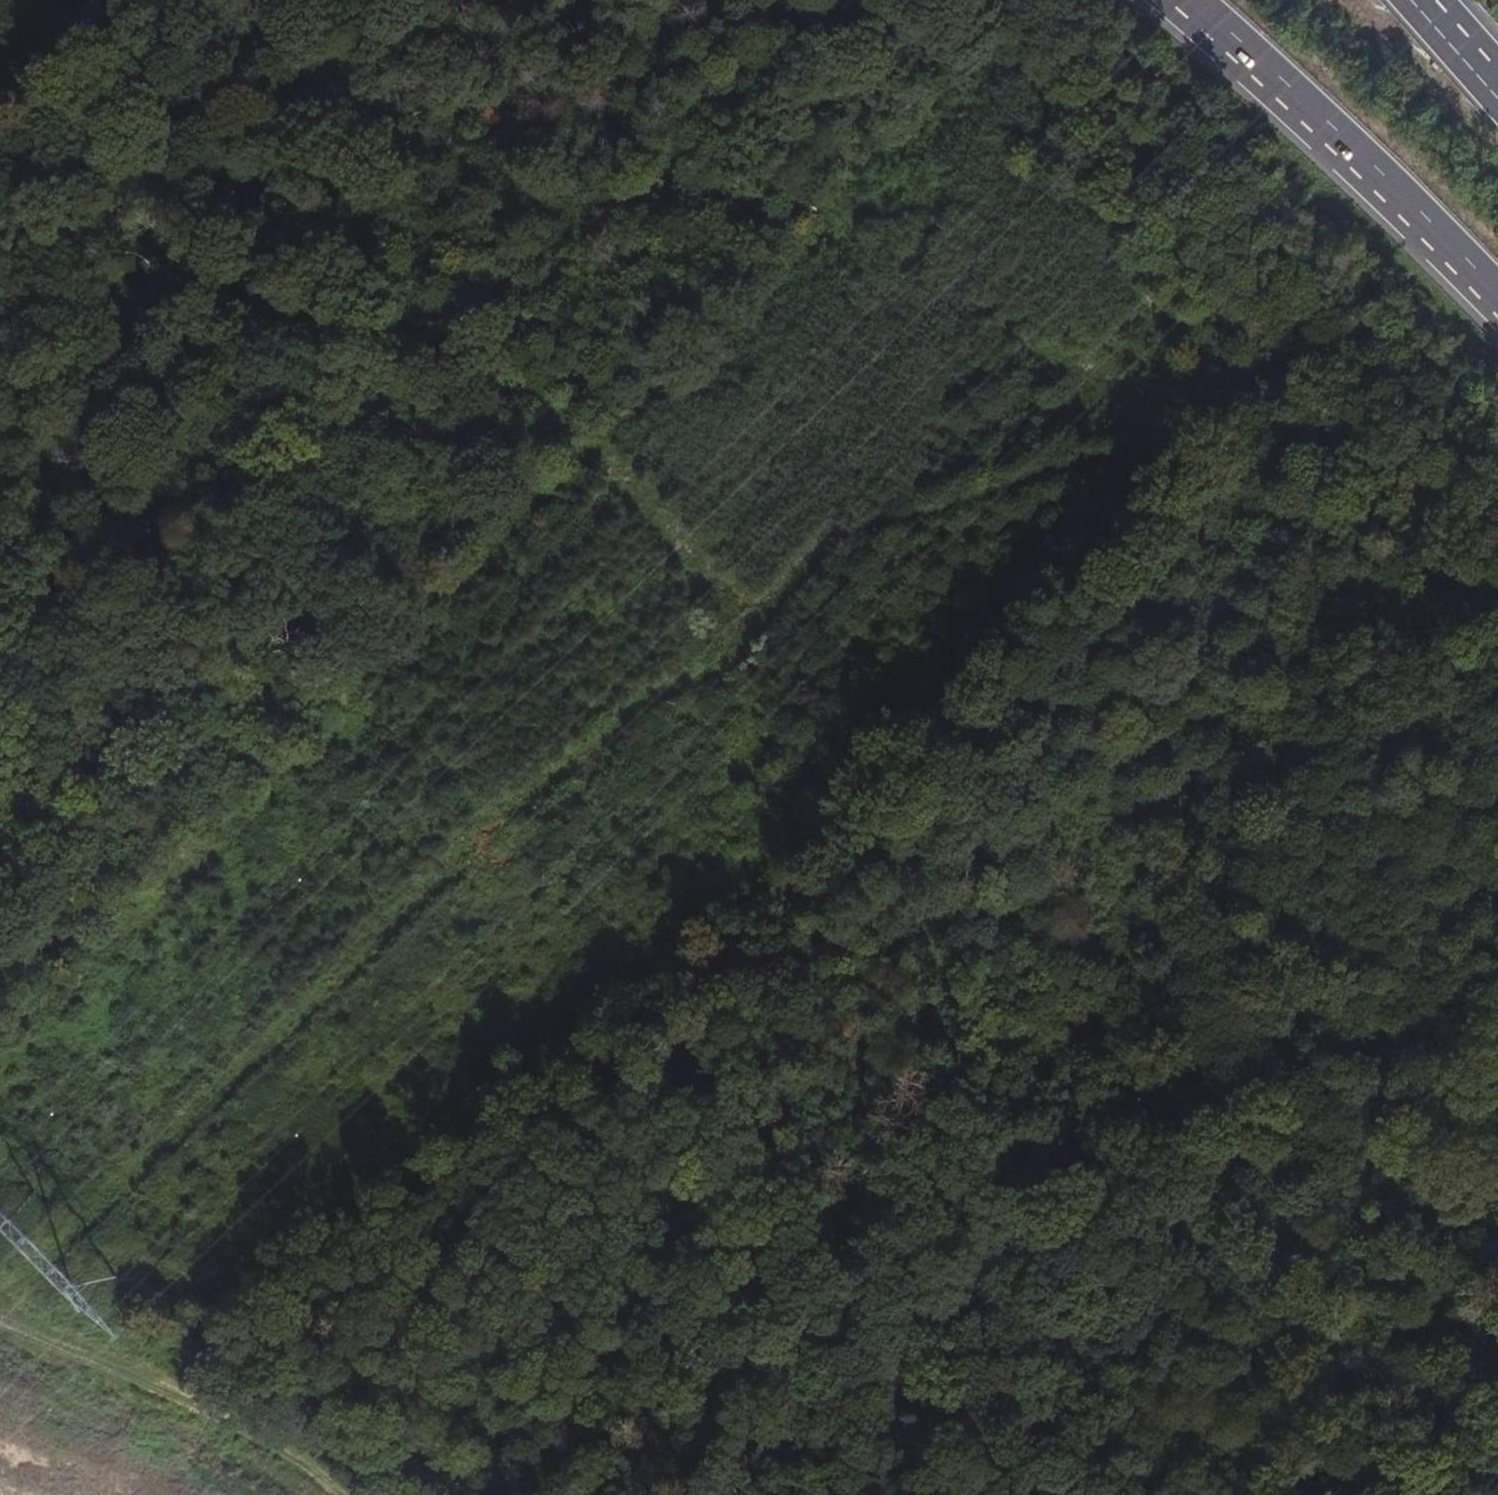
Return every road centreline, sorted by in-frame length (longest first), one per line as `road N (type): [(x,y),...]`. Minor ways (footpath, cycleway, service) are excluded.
road 1 (trunk): [(1181,0),(1497,303)]

